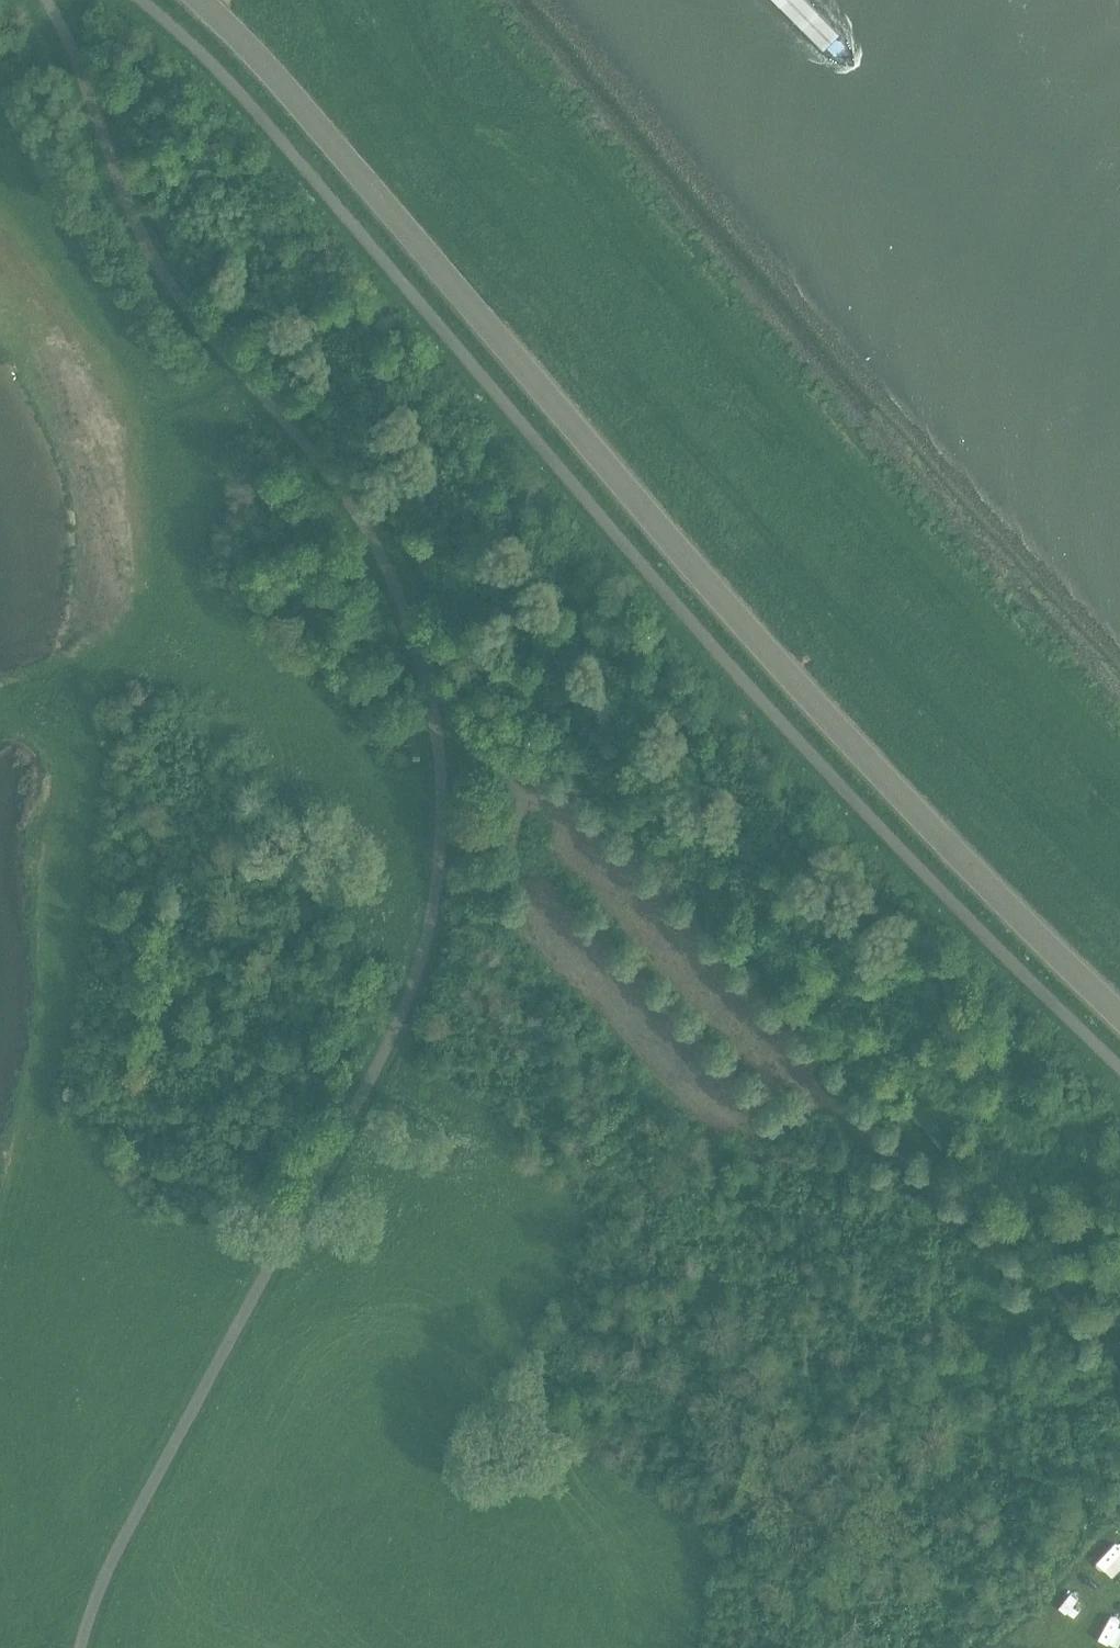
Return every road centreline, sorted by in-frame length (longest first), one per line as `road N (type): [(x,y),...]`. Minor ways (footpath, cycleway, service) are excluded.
road 1 (unclassified): [(1119,1014),(857,750),(350,161),(199,0)]

